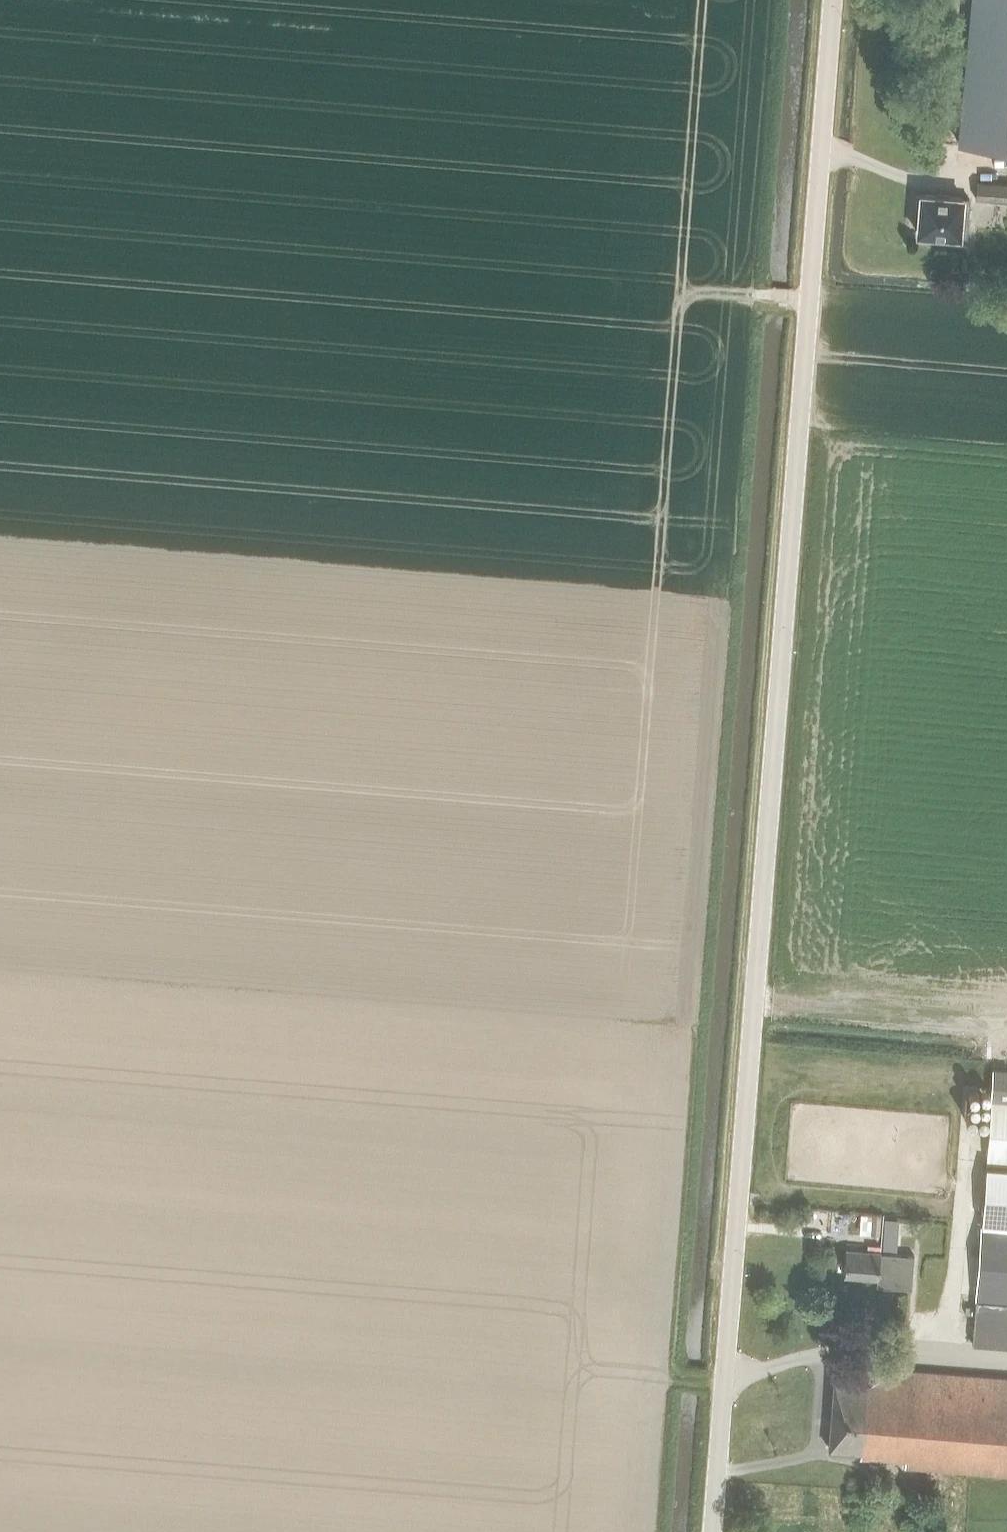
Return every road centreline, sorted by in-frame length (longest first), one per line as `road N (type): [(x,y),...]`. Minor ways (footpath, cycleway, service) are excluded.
road 1 (unclassified): [(715,1531),(834,0)]

